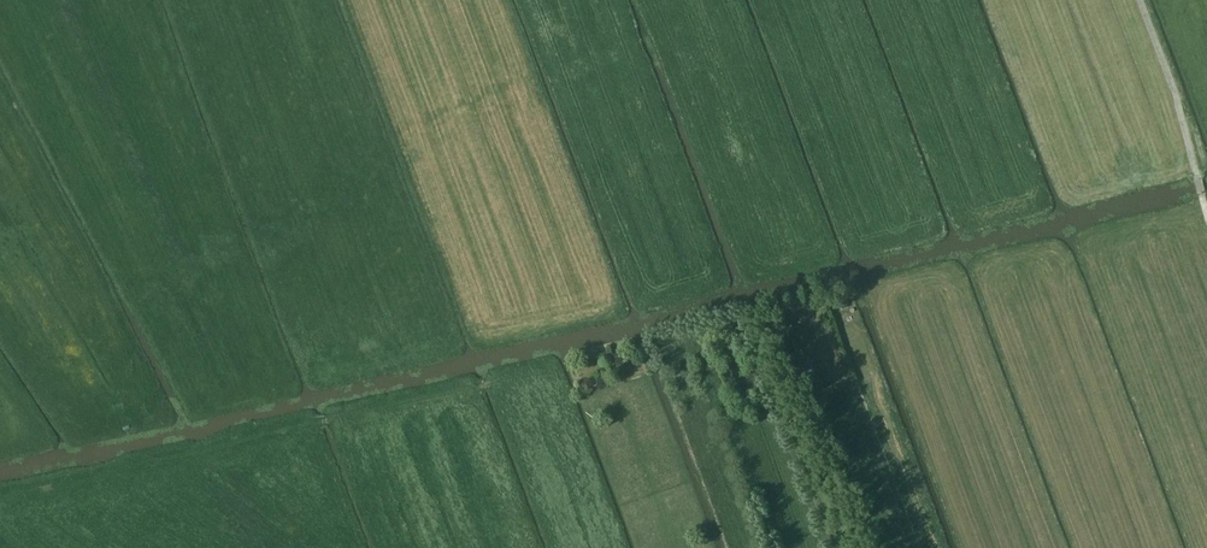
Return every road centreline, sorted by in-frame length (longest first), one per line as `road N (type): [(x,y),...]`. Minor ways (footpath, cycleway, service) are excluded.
road 1 (track): [(1203,210),(964,274)]
road 2 (track): [(1202,167),(1140,0)]

